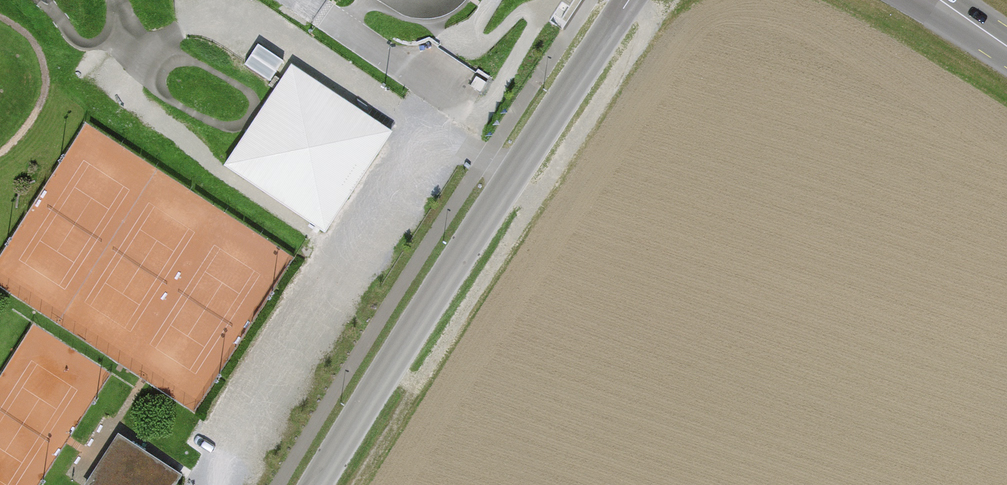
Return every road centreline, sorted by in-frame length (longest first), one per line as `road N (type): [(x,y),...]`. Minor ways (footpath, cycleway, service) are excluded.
road 1 (unclassified): [(317,484),(629,0)]
road 2 (track): [(362,484),(532,205),(652,25),(631,0)]

